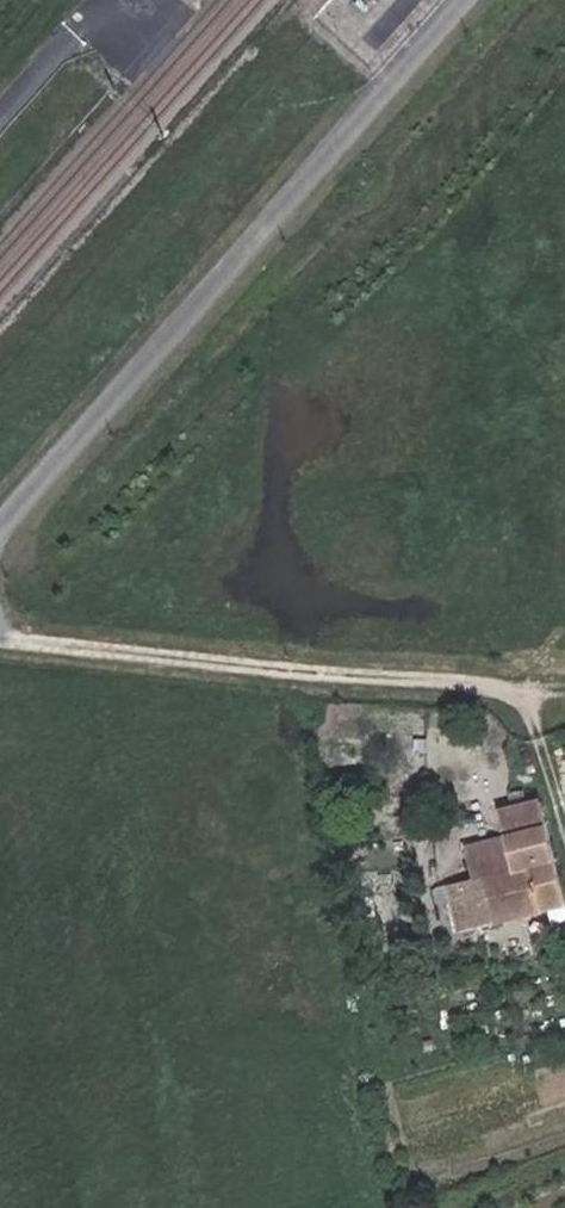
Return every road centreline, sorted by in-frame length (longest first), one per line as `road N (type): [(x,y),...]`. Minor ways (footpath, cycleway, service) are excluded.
road 1 (track): [(0,636),(507,686)]

